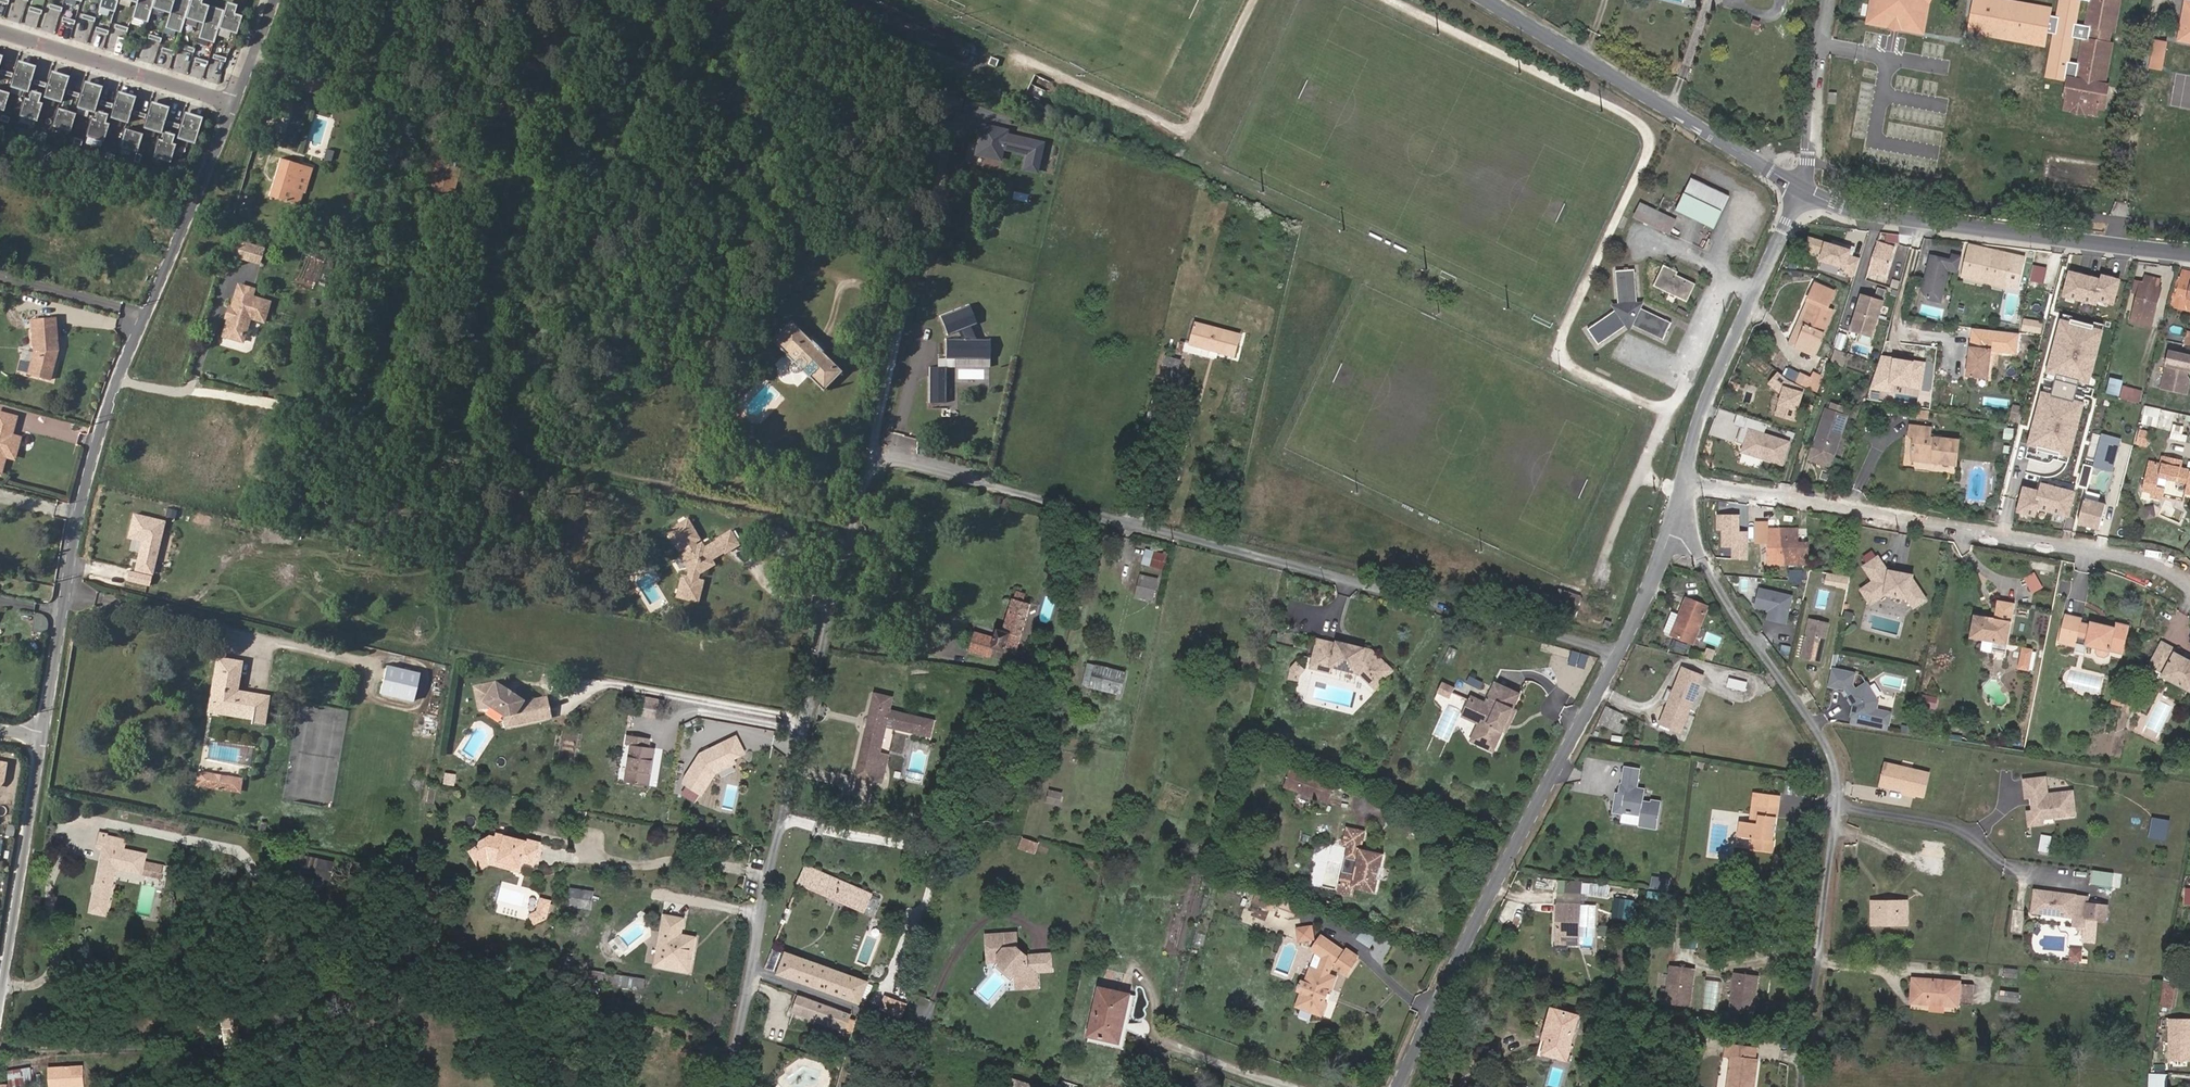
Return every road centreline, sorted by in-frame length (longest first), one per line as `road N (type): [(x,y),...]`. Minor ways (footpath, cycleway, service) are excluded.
road 1 (residential): [(1620,652),(887,460),(871,472),(728,1086)]
road 2 (residential): [(43,737),(90,464),(237,105)]
road 3 (residential): [(1673,527),(1695,545),(1816,728),(1832,770),(1834,813),(1795,1086)]
road 4 (residential): [(1688,475),(1795,502),(2151,561),(2189,585)]
road 5 (residential): [(1620,652),(1401,1086)]
road 6 (tertiary): [(2189,258),(1952,227),(1855,208),(1810,186)]
road 7 (tertiary): [(1810,186),(1487,0)]
road 8 (residential): [(1810,186),(1688,475)]
road 9 (residential): [(0,990),(43,737)]
road 10 (residential): [(237,105),(0,28)]
road 11 (residential): [(1673,527),(1620,652)]

